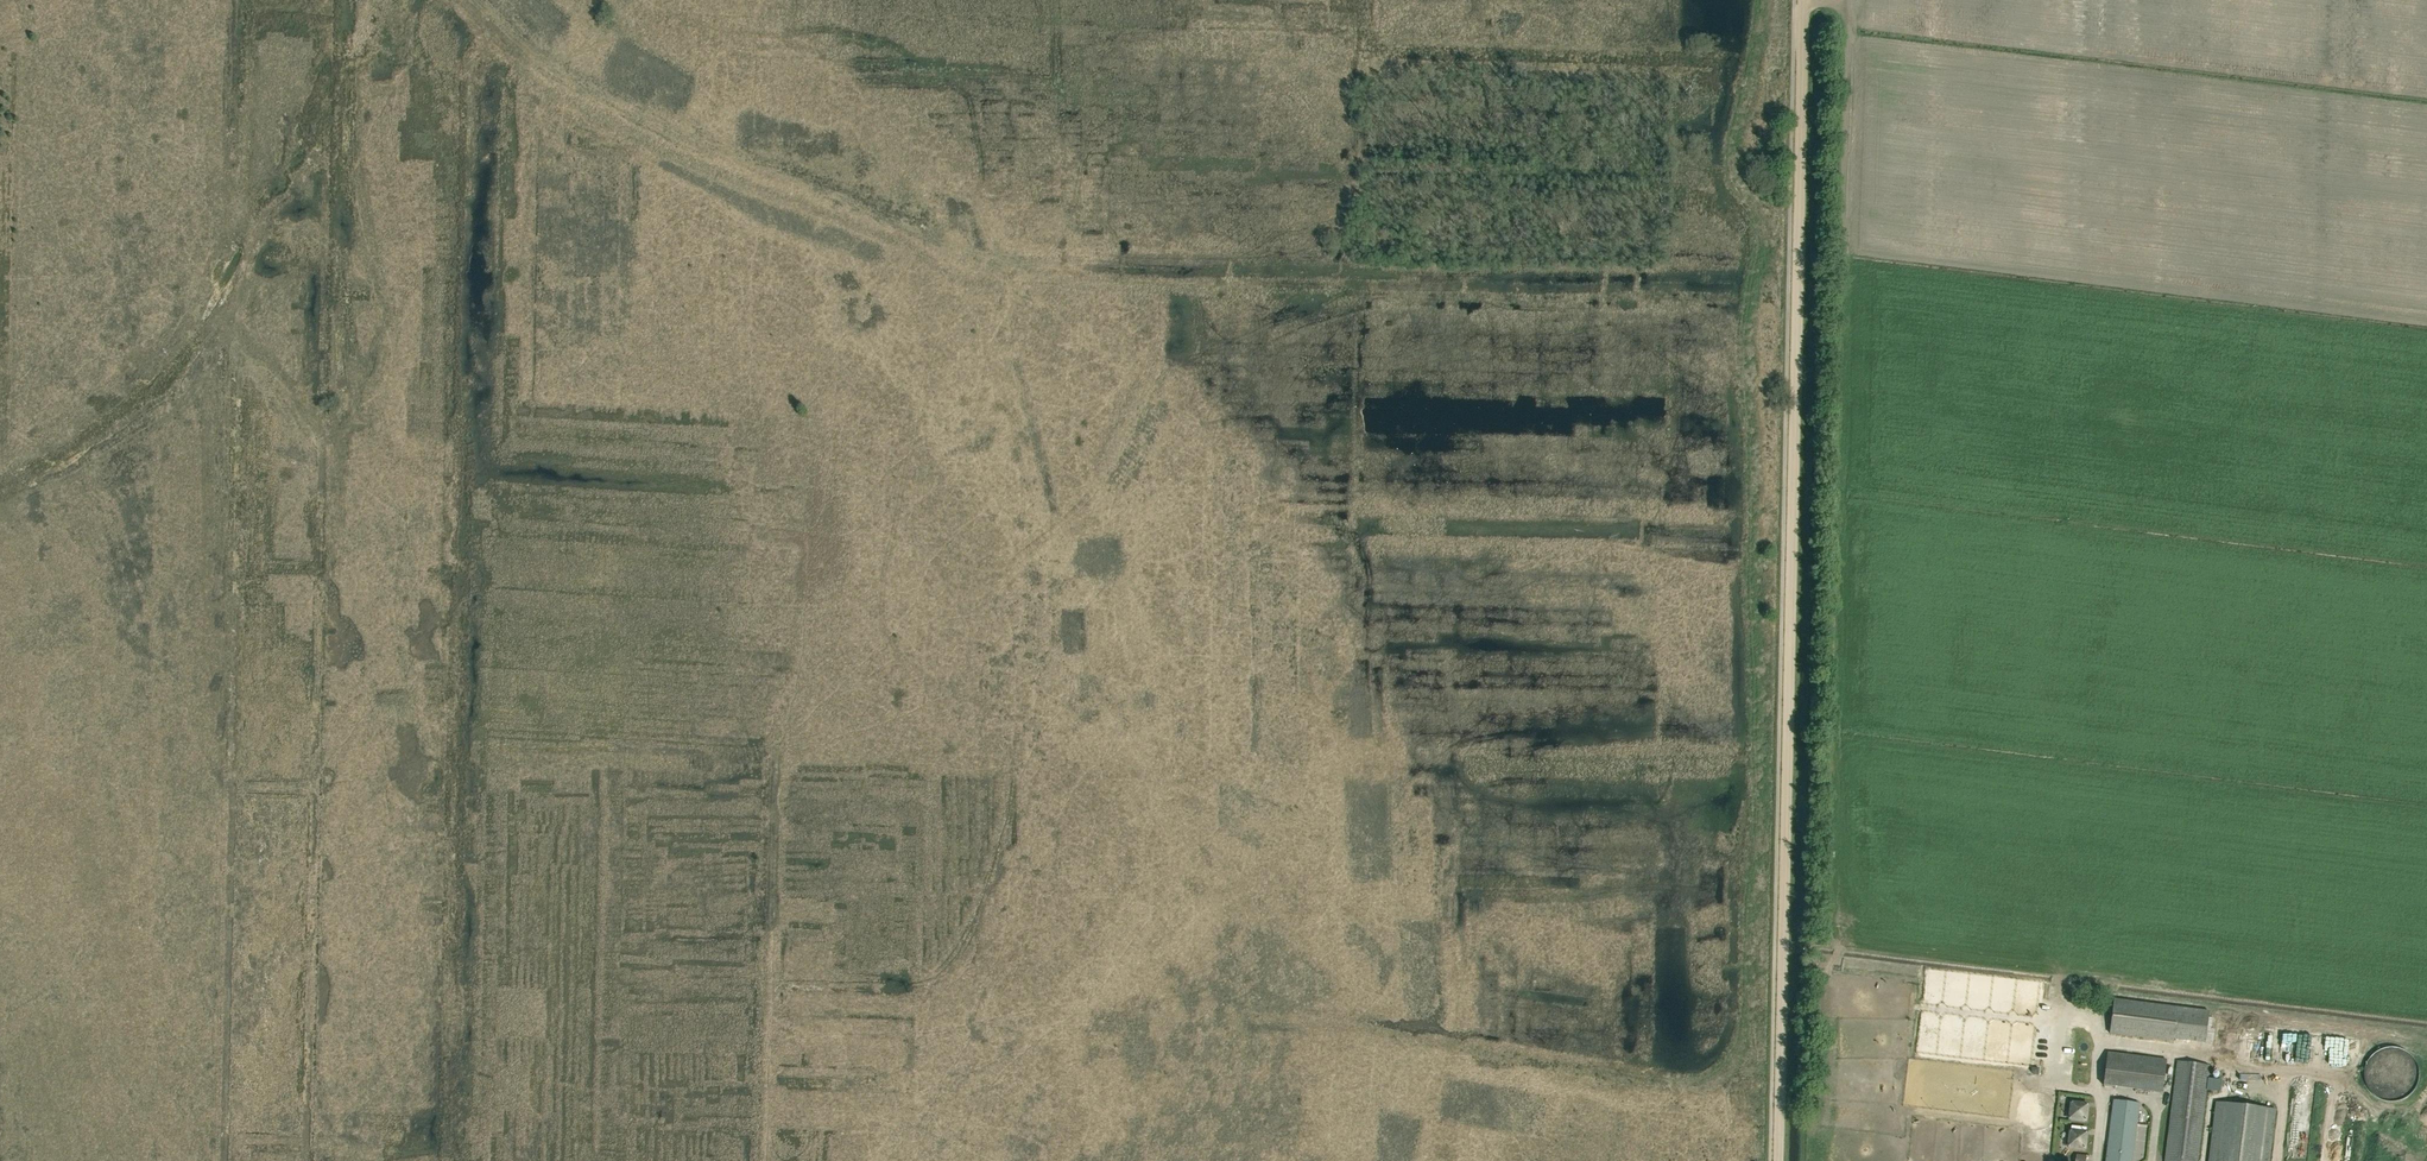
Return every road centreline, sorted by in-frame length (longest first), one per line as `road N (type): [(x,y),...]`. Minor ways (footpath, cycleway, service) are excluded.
road 1 (track): [(1804,0),(1779,1160)]

